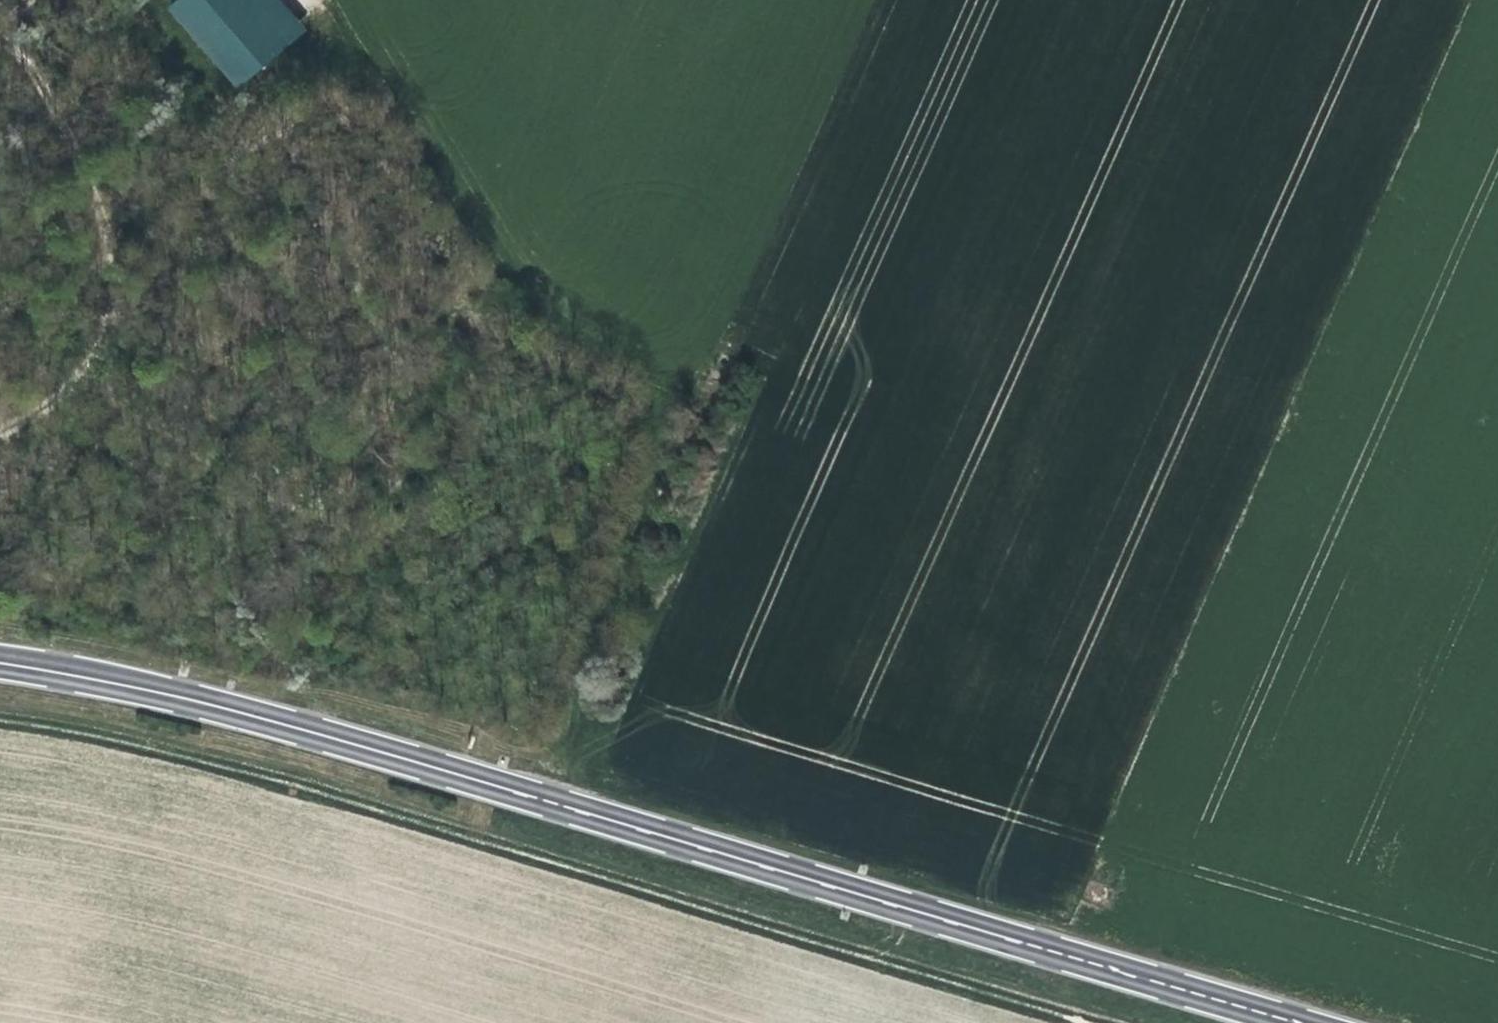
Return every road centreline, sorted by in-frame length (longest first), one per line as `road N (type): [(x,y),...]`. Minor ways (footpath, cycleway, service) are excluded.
road 1 (primary): [(0,663),(207,702),(1303,1022)]
road 2 (track): [(0,11),(108,145),(143,264),(136,339),(87,419),(0,441)]

